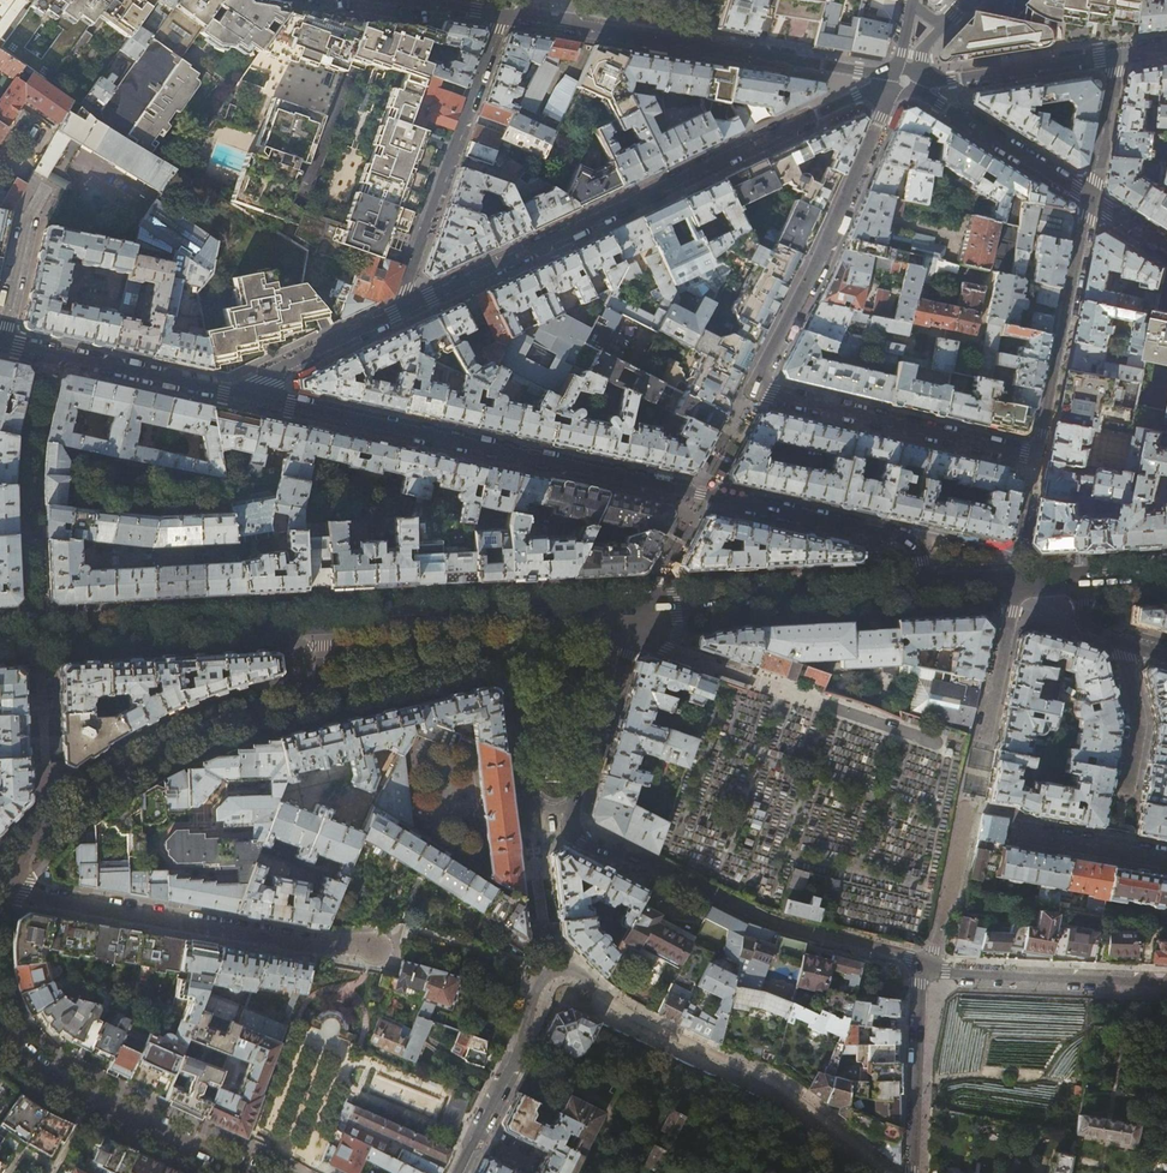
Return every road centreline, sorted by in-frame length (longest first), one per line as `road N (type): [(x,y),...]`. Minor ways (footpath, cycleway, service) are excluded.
road 1 (residential): [(904,82),(753,390),(1036,456),(1091,201)]
road 2 (residential): [(234,393),(914,541),(923,588)]
road 3 (residential): [(885,1172),(794,1097),(616,1008),(570,968),(539,983),(518,1055),(457,1172)]
road 4 (residential): [(398,315),(856,95),(904,82)]
road 5 (residential): [(904,82),(502,15)]
road 6 (residential): [(0,891),(378,948)]
road 7 (residential): [(322,695),(208,724),(108,773),(50,821),(0,880)]
road 8 (residential): [(322,695),(491,663),(516,694),(531,795),(544,805),(573,803)]
road 9 (tertiary): [(640,603),(321,622)]
road 10 (residential): [(502,15),(398,315)]
road 11 (residential): [(0,1021),(39,1068),(248,1172)]
road 12 (tertiary): [(640,603),(923,588)]
road 13 (tertiary): [(321,622),(38,636)]
road 14 (residential): [(1166,981),(945,972),(926,964)]
road 15 (residential): [(1091,201),(904,82)]
road 16 (residential): [(1121,54),(904,82)]
road 17 (residential): [(573,803),(640,603)]
road 18 (residential): [(914,1172),(919,984),(926,964)]
road 19 (residential): [(50,353),(234,393)]
road 20 (residential): [(234,393),(398,315)]
road 21 (residential): [(1123,803),(1137,724),(1117,641)]
road 22 (residential): [(1166,859),(1015,833)]
road 23 (residential): [(1091,201),(1121,54)]
road 24 (residential): [(749,678),(665,651),(640,603)]

